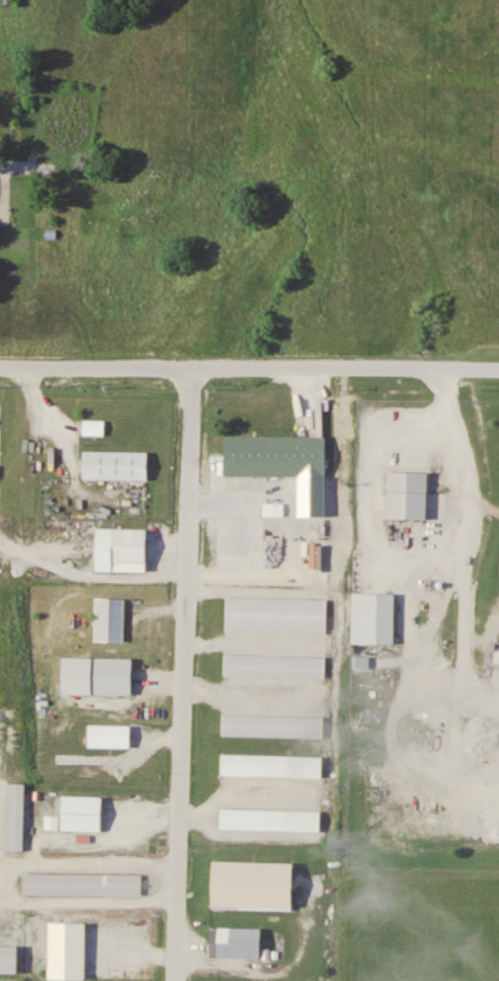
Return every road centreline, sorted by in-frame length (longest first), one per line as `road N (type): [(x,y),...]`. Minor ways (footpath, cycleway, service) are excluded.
road 1 (residential): [(195,367),(176,980)]
road 2 (residential): [(0,366),(498,370)]

